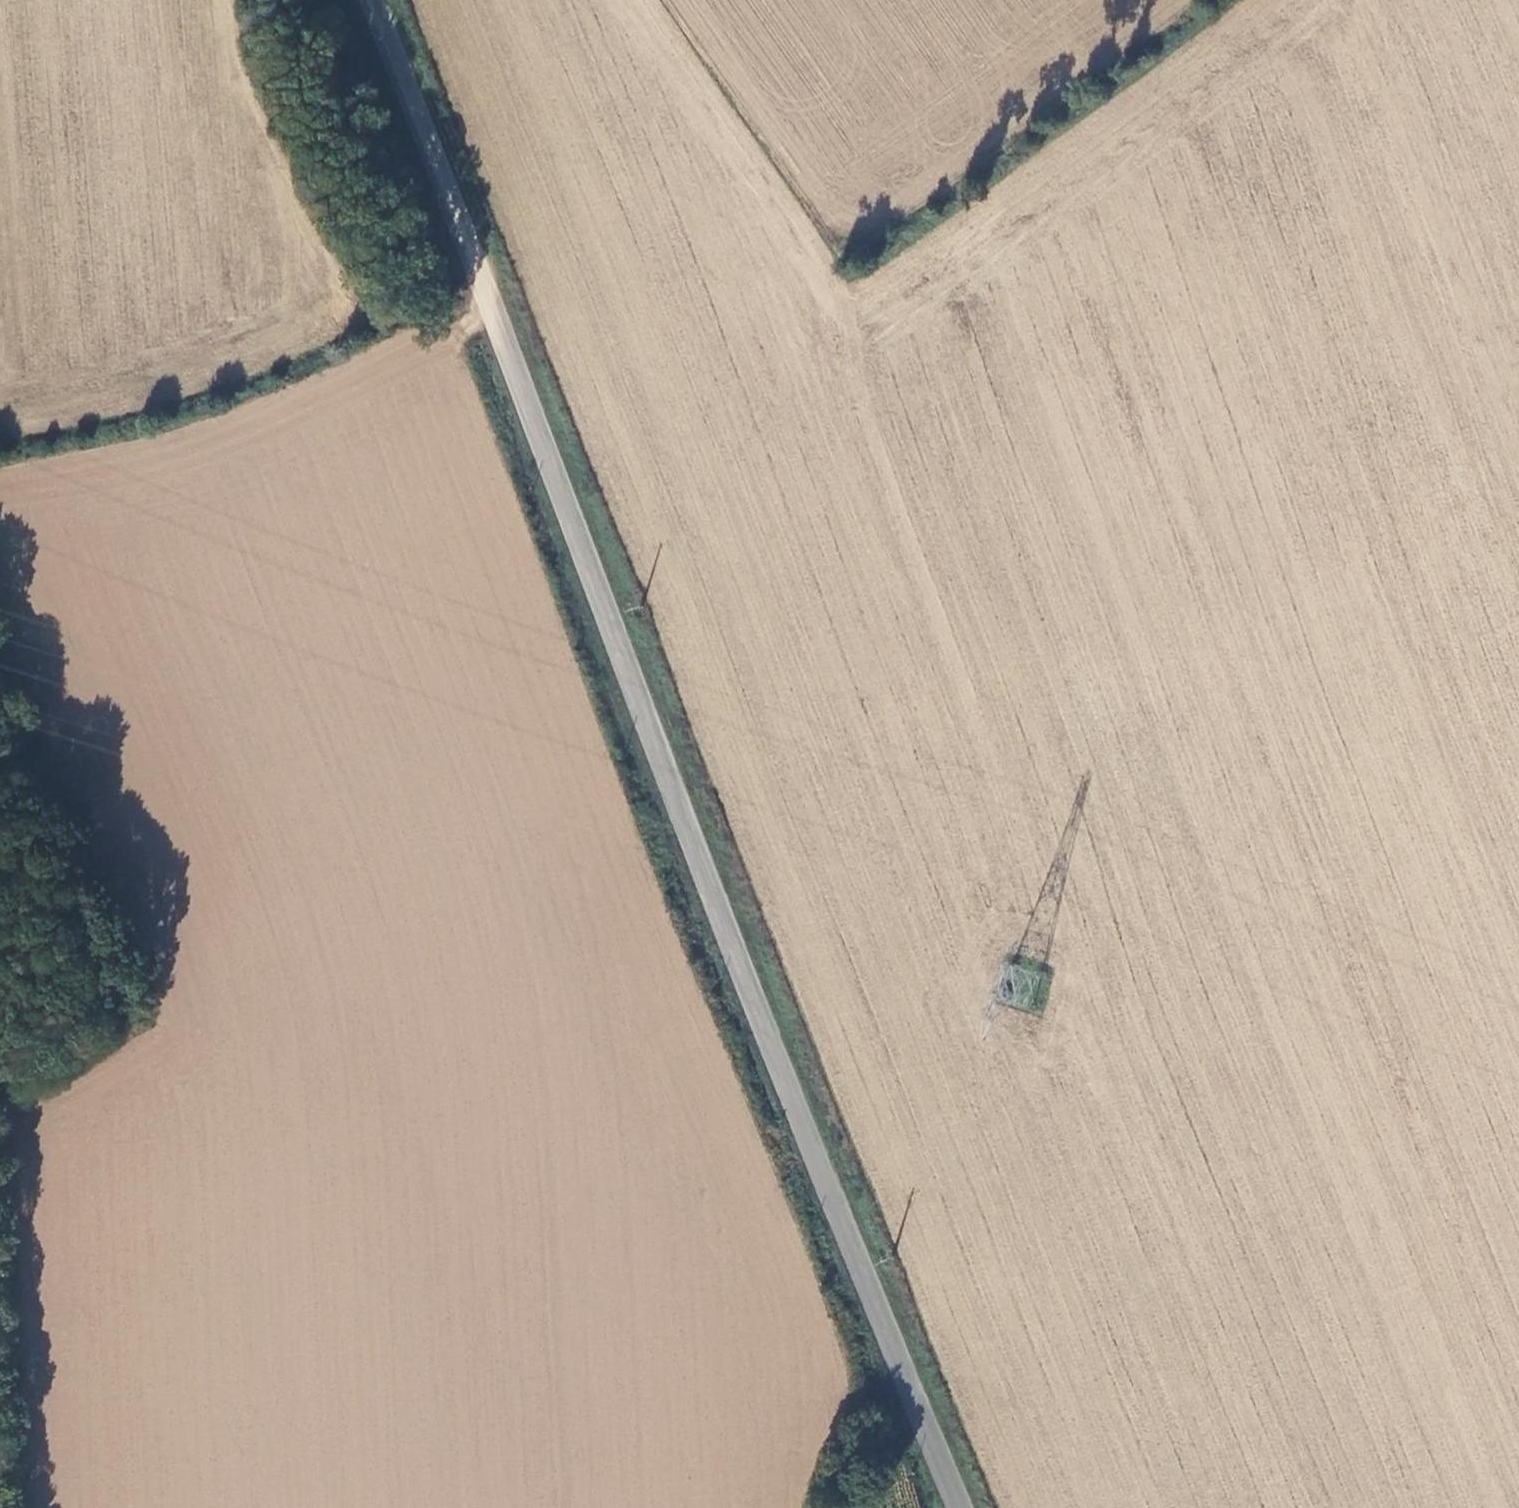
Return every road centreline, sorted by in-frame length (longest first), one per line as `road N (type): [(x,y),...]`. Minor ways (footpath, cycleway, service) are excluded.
road 1 (tertiary): [(970,1507),(377,0)]

